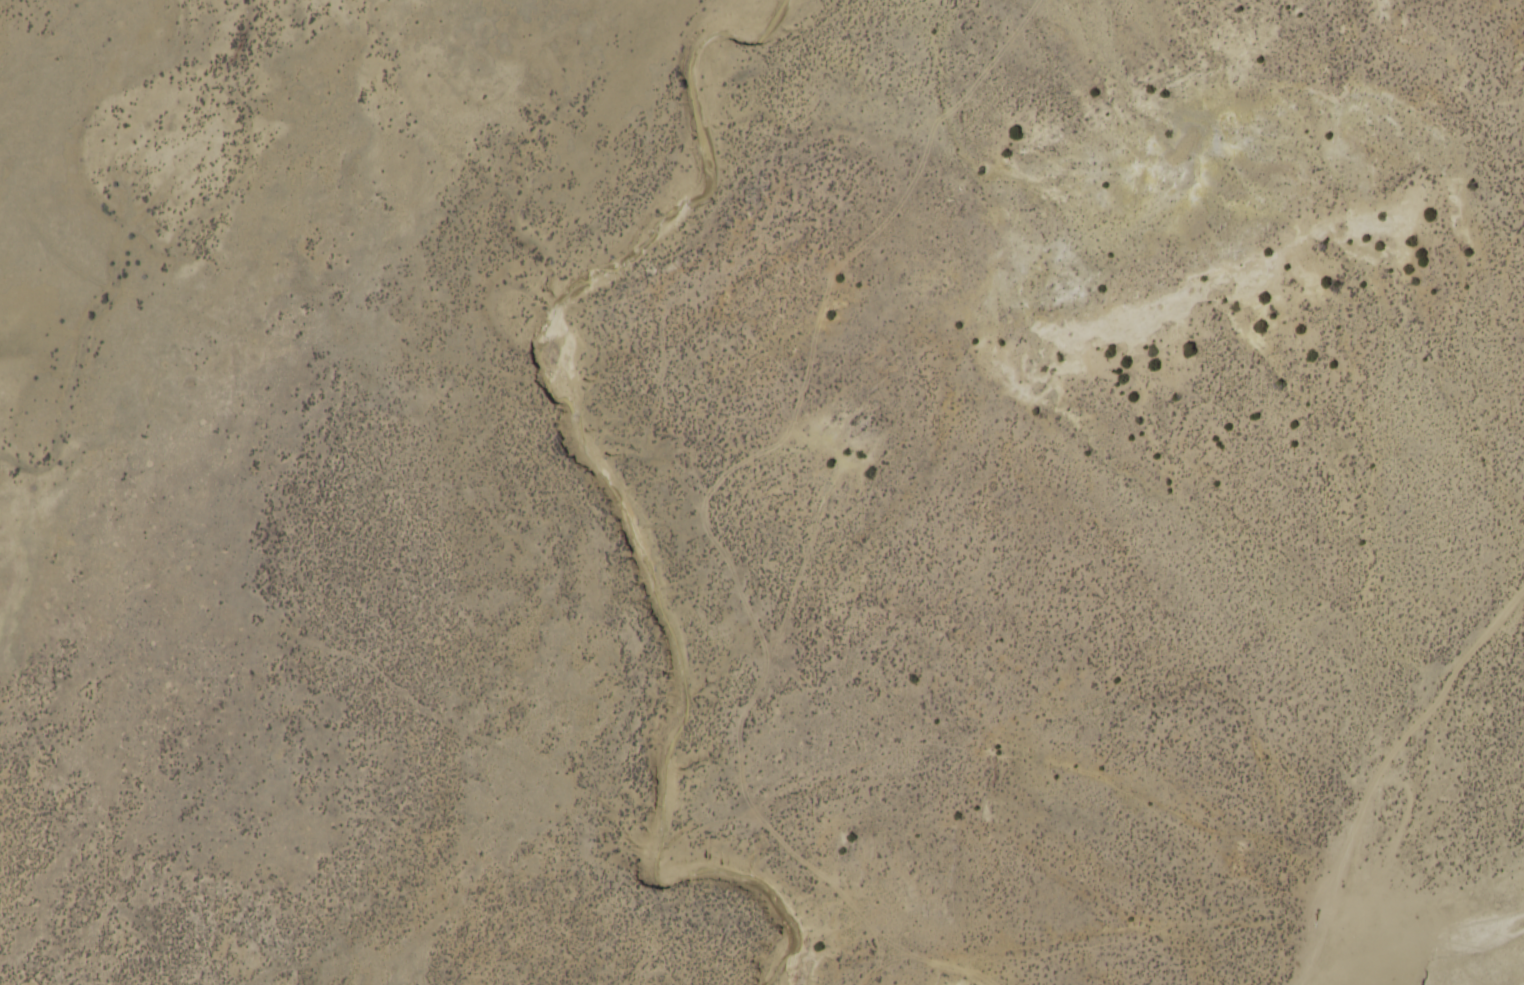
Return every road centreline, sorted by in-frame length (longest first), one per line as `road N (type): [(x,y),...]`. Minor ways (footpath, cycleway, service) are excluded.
road 1 (track): [(948,984),(752,836),(621,794),(365,652),(0,504)]
road 2 (track): [(1523,938),(1367,984)]

